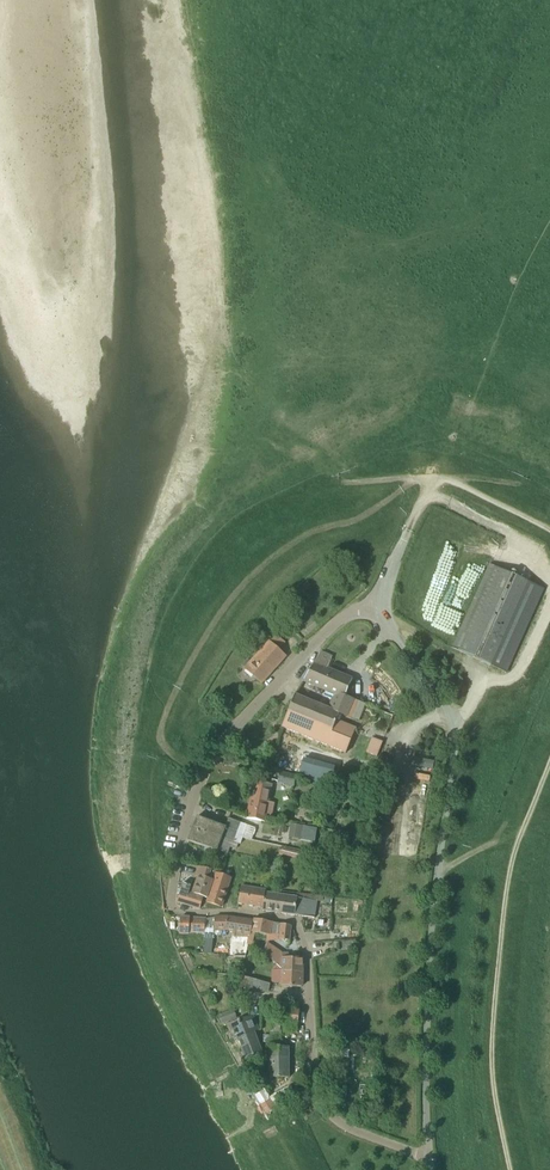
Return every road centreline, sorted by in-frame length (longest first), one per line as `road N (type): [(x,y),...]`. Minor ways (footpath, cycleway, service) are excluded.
road 1 (residential): [(428,1158),(361,1134),(324,1106),(315,1082),(306,955),(293,921),(182,913),(171,902),(183,831),(210,757),(309,648),(346,616),(380,603)]
road 2 (unclassified): [(428,1158),(436,872),(455,752),(441,703),(380,603)]
road 3 (track): [(416,480),(353,520),(279,551),(221,610),(179,681),(158,736),(201,776)]
road 4 (track): [(510,1169),(491,1053),(503,917),(514,847),(549,760)]
road 5 (track): [(549,598),(514,676),(478,677),(471,665),(388,620)]
road 6 (track): [(426,492),(517,538),(549,584)]
road 7 (track): [(549,529),(443,478),(416,480)]

